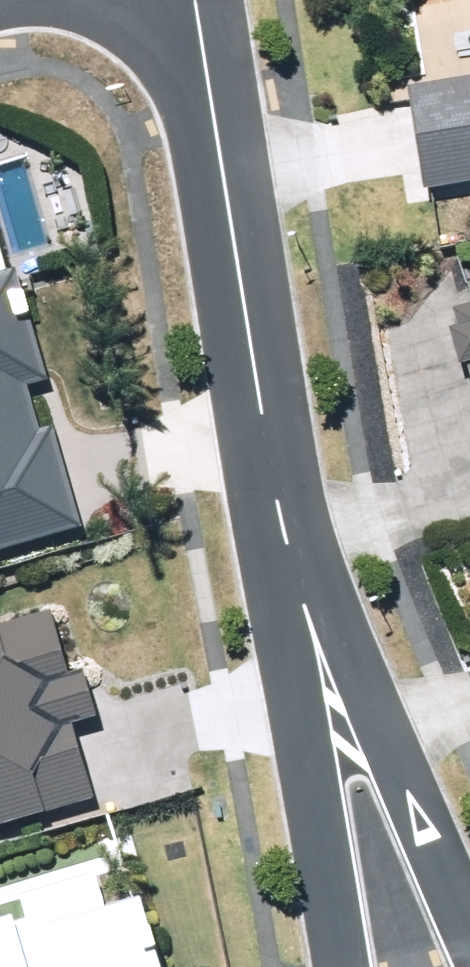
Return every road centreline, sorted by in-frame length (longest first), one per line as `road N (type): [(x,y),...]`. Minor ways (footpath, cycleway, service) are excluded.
road 1 (residential): [(333,699),(283,531),(195,0)]
road 2 (residential): [(345,966),(318,813),(333,699)]
road 3 (residential): [(333,699),(397,776),(469,929)]

